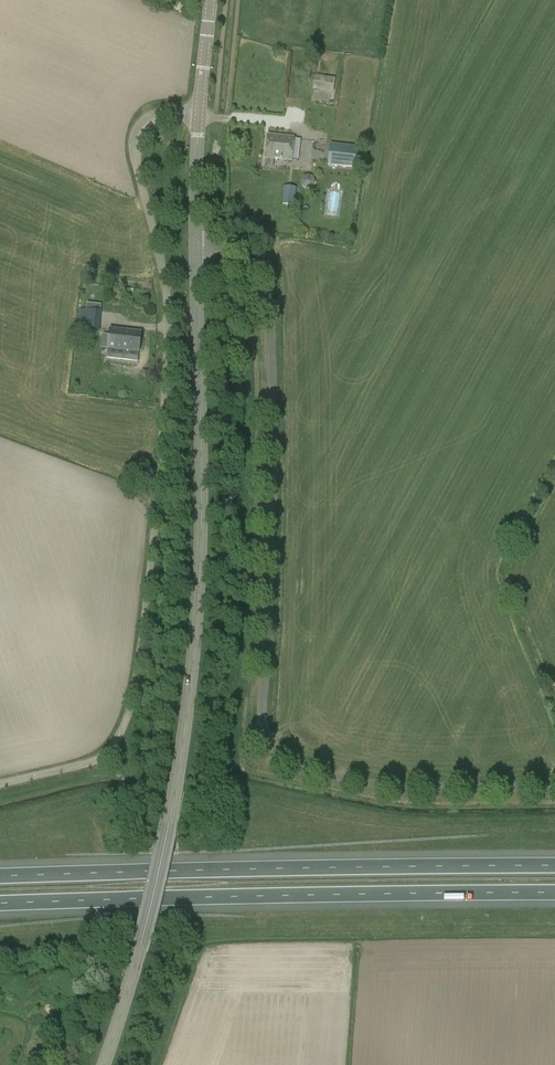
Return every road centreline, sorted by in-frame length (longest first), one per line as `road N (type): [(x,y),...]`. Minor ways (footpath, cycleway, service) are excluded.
road 1 (unclassified): [(195,249),(243,251),(261,265),(268,288),(262,709),(274,749),(305,769),(377,785),(554,787)]
road 2 (tertiary): [(105,1064),(125,1011),(179,767),(201,535),(195,249)]
road 3 (unclassified): [(199,116),(157,116),(135,146),(169,299),(157,496),(125,735),(107,756),(0,784)]
road 4 (motorway): [(0,904),(554,895)]
road 5 (motorway): [(554,868),(0,876)]
road 6 (tertiary): [(195,249),(199,116)]

